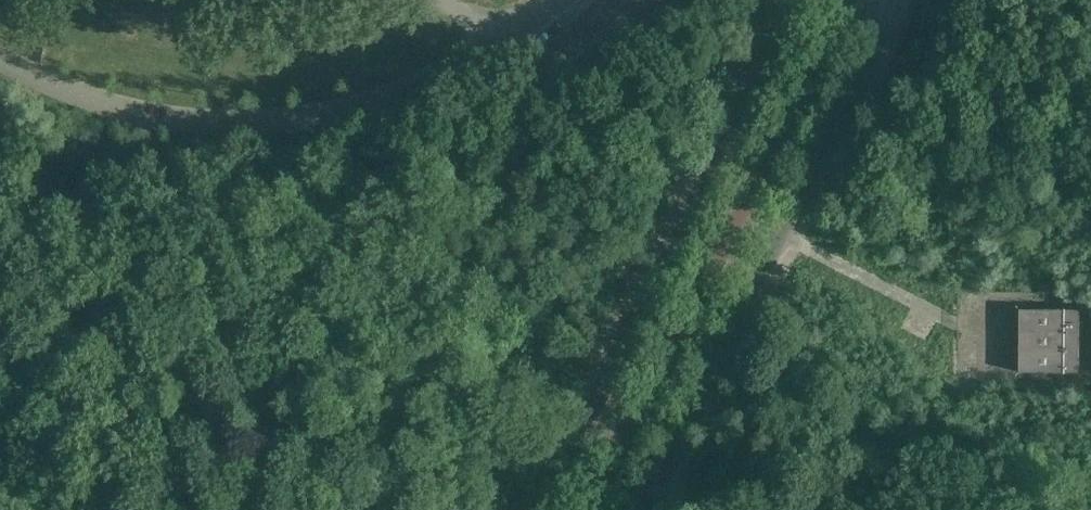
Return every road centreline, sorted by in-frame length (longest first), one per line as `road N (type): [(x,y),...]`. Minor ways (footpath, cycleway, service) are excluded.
road 1 (tertiary): [(0,57),(94,103),(178,120),(256,124),(341,113),(458,68),(557,0)]

